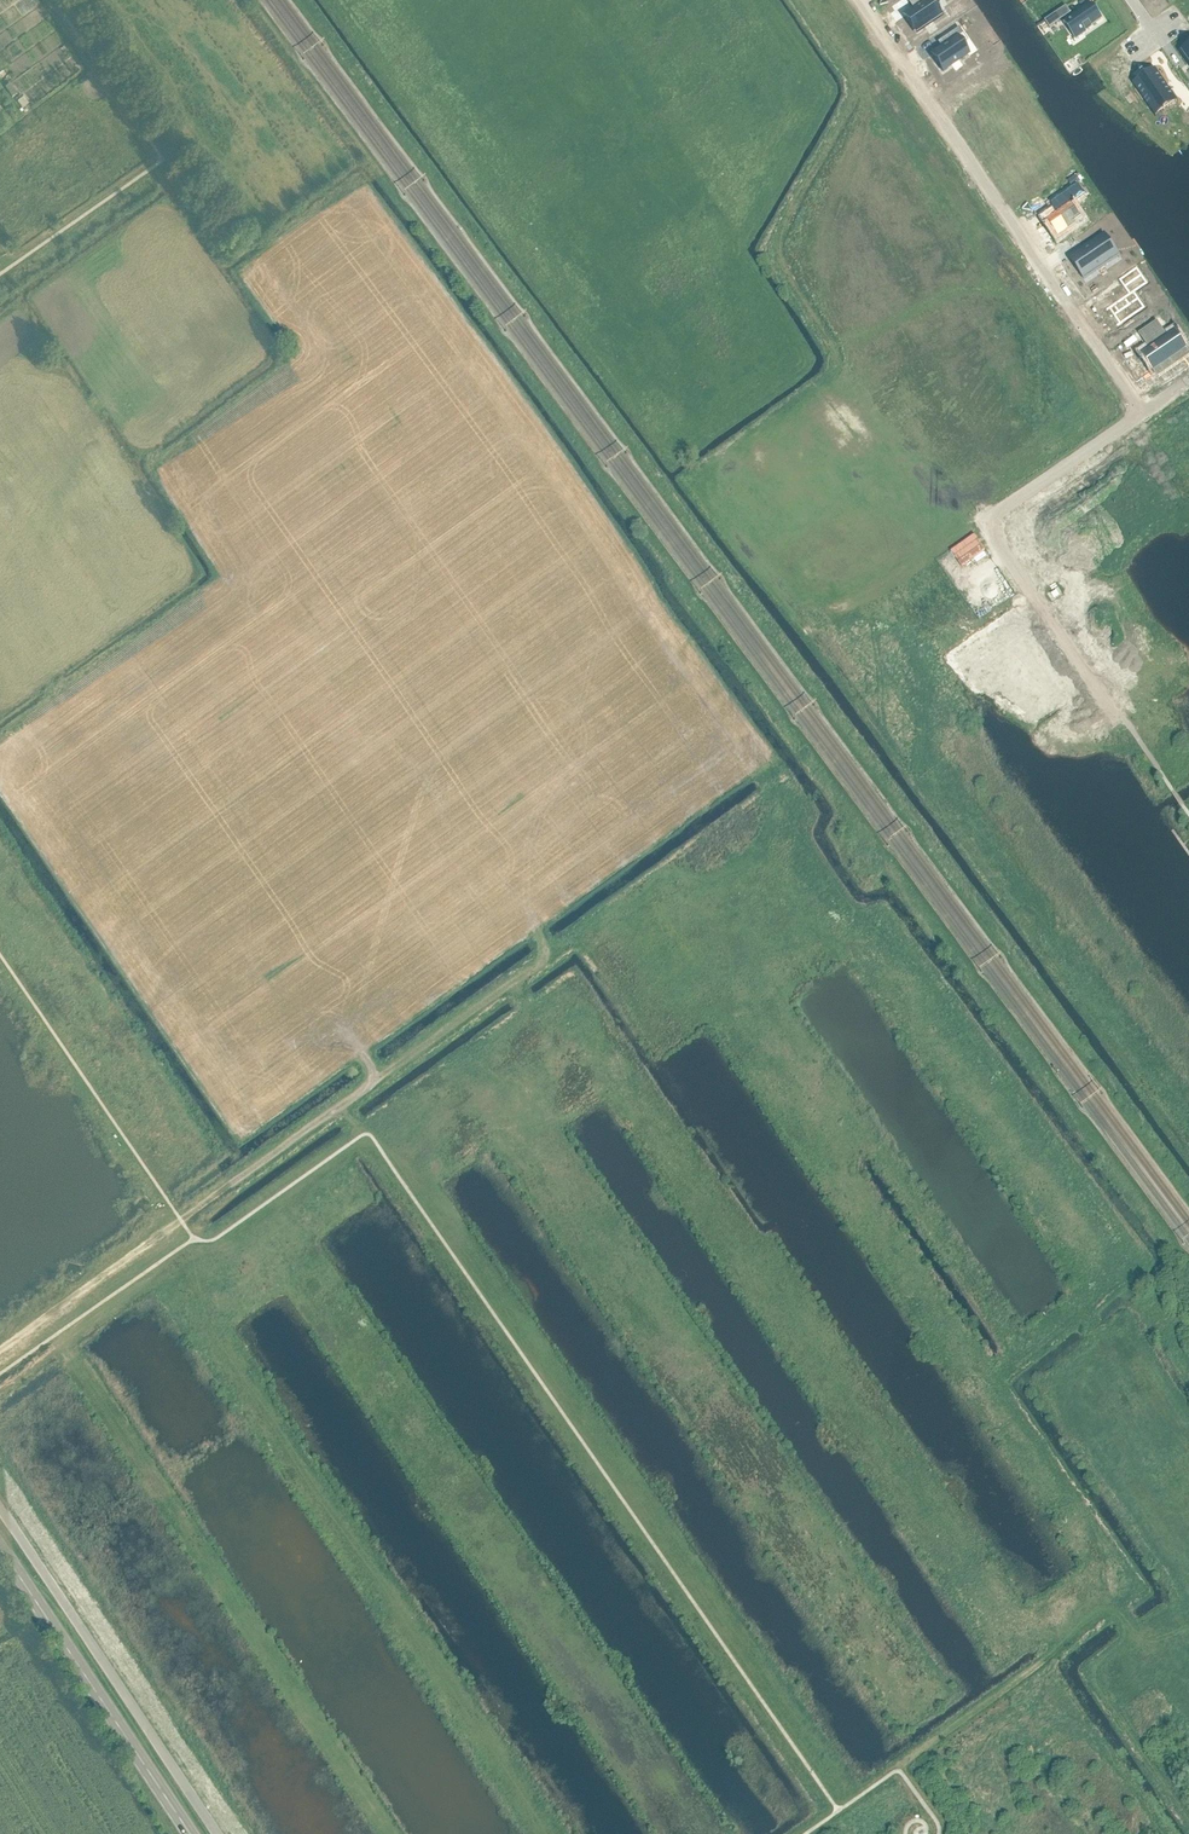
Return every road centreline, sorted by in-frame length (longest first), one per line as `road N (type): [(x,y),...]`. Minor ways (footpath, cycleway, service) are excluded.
road 1 (residential): [(859,0),(1143,413),(984,524),(1114,721)]
road 2 (track): [(0,1352),(571,940)]
road 3 (unclassified): [(216,1833),(0,1507)]
road 4 (secondary): [(191,1833),(0,1547)]

